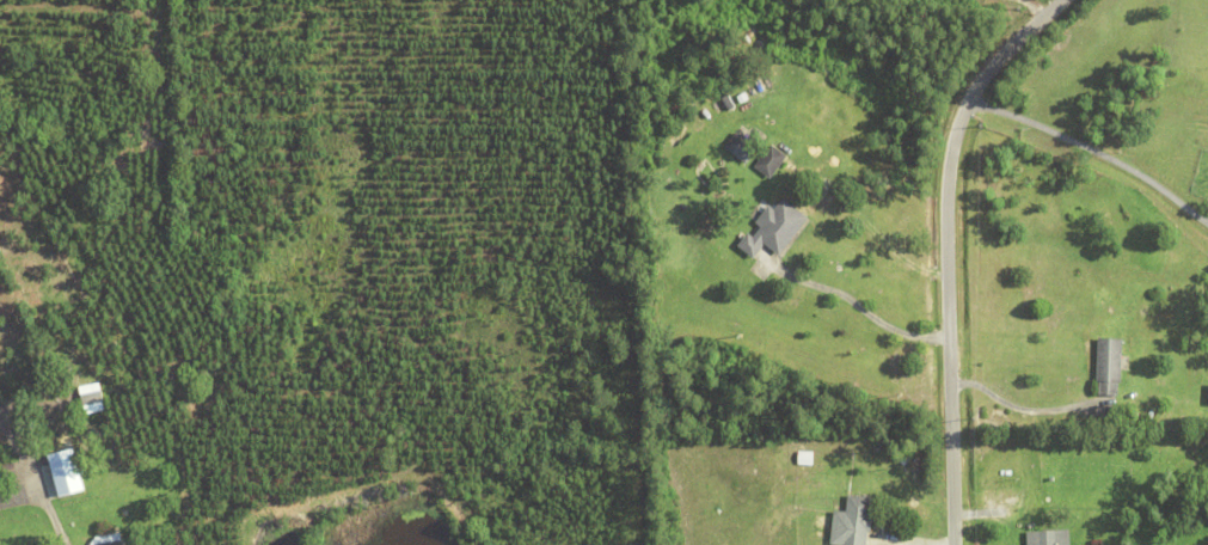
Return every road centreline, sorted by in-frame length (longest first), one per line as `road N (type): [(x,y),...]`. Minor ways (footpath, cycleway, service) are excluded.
road 1 (residential): [(955,544),(949,219),(955,146),(991,69),(1065,0)]

